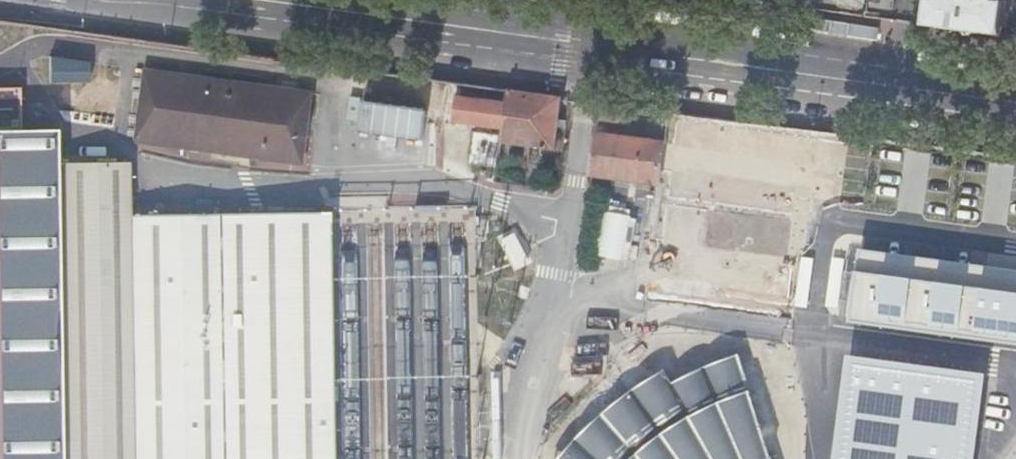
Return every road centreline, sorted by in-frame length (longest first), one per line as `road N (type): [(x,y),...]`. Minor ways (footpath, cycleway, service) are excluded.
road 1 (secondary): [(1015,97),(299,0)]

